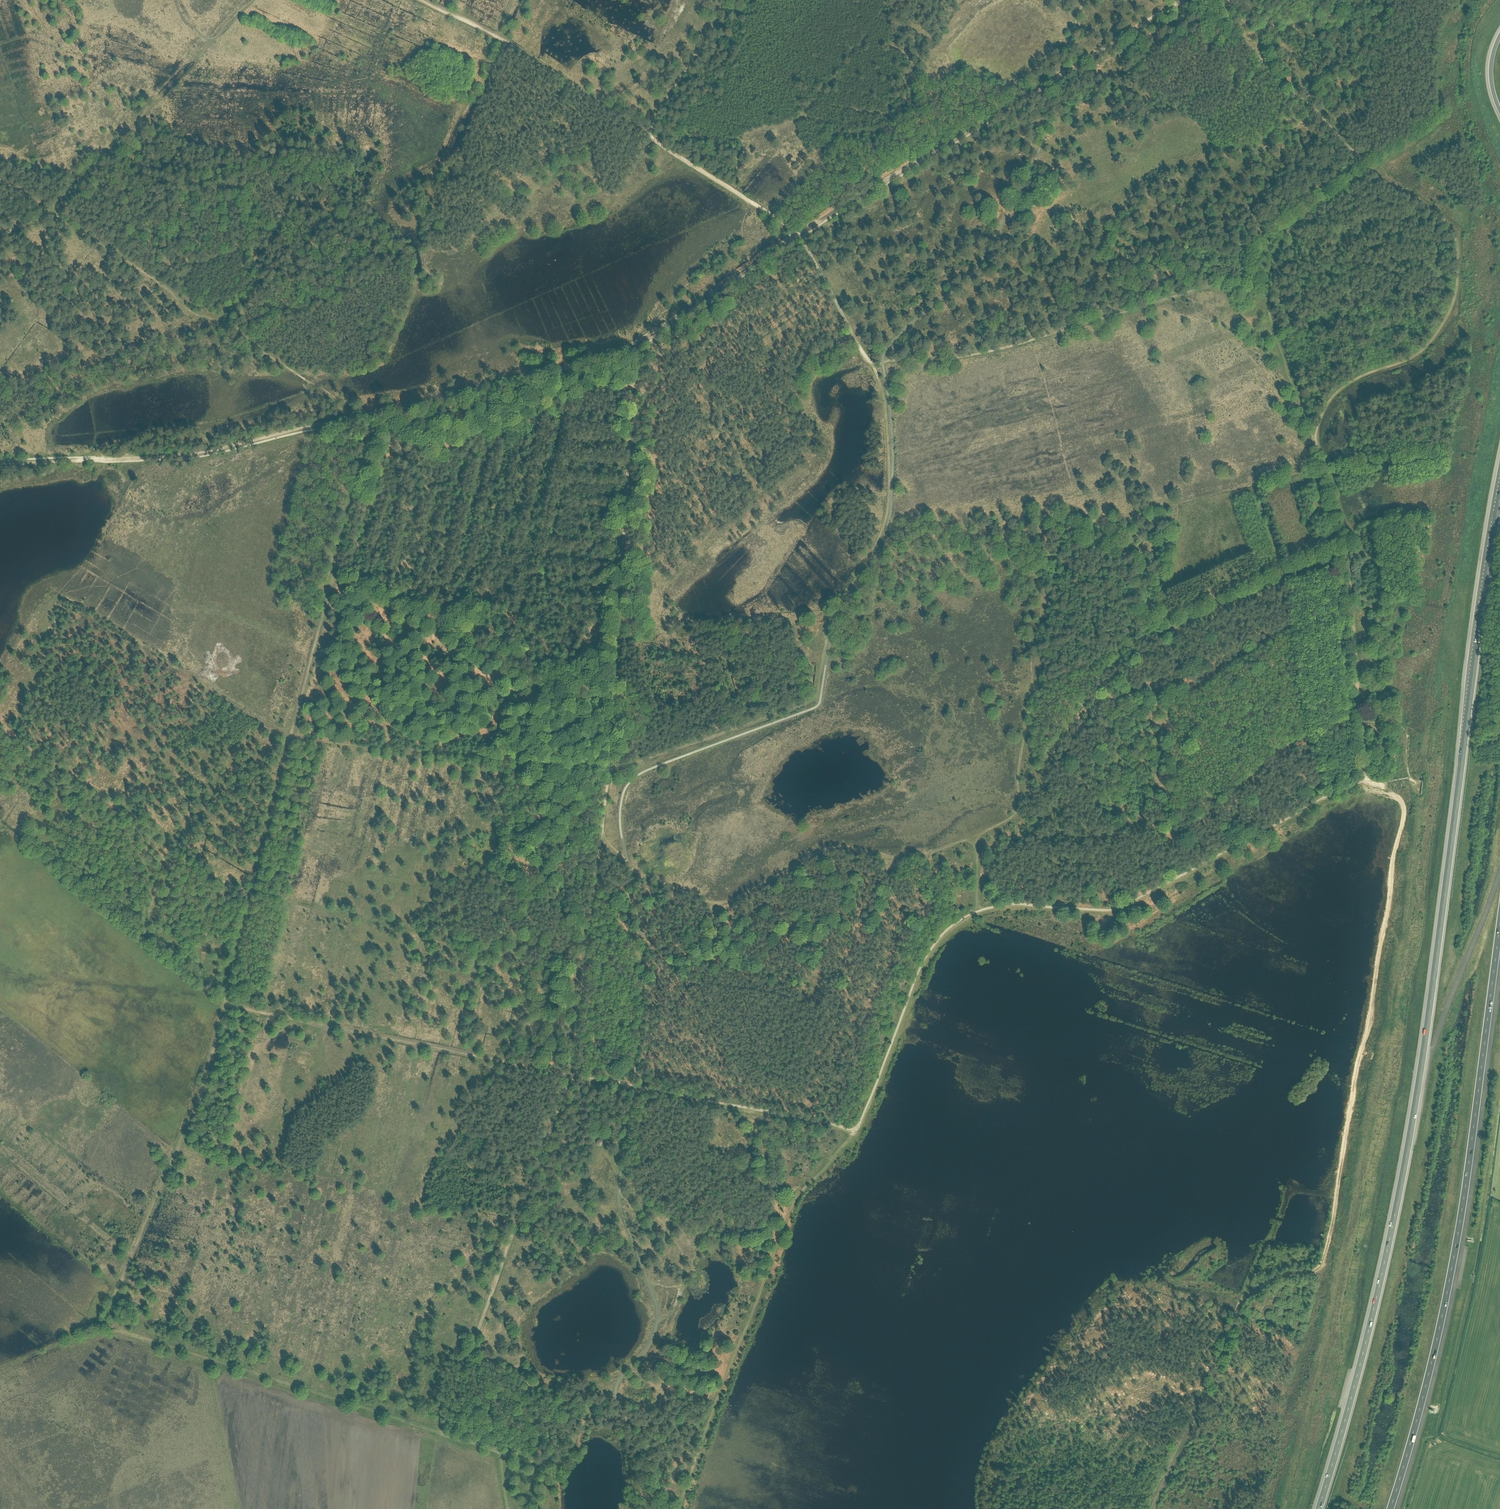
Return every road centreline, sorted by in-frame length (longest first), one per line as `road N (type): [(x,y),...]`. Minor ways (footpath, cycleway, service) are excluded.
road 1 (track): [(1366,780),(1125,909),(1000,907),(957,925),(919,975),(854,1132),(647,1091)]
road 2 (track): [(646,871),(724,902),(823,847),(923,854),(975,836),(1018,810),(1029,700),(1043,684),(1347,545)]
road 3 (track): [(441,1432),(102,1324),(207,1073),(253,892)]
road 4 (track): [(1380,785),(1400,800),(1404,818),(1325,1253),(1314,1270),(1280,1276),(1242,1299),(1152,1508)]
road 5 (track): [(656,334),(798,234),(1183,0)]
road 6 (motorway): [(1499,497),(1419,1080)]
road 7 (motorway): [(1391,1508),(1446,1306),(1499,936)]
road 8 (track): [(609,769),(816,695),(829,627),(873,550),(888,499),(886,415),(870,362)]
road 9 (track): [(583,972),(564,1090),(441,1432)]
road 10 (track): [(1270,268),(1276,336),(1346,528),(1361,722)]
road 11 (motorway): [(1419,1080),(1372,1315),(1319,1508)]
road 12 (track): [(609,769),(638,349)]
road 13 (track): [(870,362),(1002,349),(1270,268)]
road 14 (track): [(1317,444),(1332,397),(1422,349),(1456,288),(1451,224),(1372,168)]
road 15 (track): [(361,414),(50,212)]
road 16 (track): [(0,462),(190,456),(361,414)]
road 17 (track): [(699,1447),(797,1195),(854,1132)]
road 18 (track): [(291,739),(609,769)]
road 19 (track): [(369,412),(638,344)]
road 20 (track): [(645,134),(494,35),(421,0)]
road 21 (track): [(472,1055),(225,1002)]
road 22 (motorway): [(1419,1080),(1499,872)]
road 23 (track): [(1224,0),(1246,44),(1350,147)]
road 24 (track): [(1350,147),(1372,168),(1294,223),(1270,268)]
road 25 (track): [(333,576),(291,739)]
road 26 (track): [(633,1088),(472,1055)]
road 27 (track): [(645,134),(730,0)]
road 28 (track): [(291,739),(253,892)]
road 29 (track): [(370,430),(333,576)]
road 30 (track): [(870,362),(802,237)]
road 31 (track): [(750,203),(645,134)]
road 32 (track): [(500,1451),(547,1466),(571,1448),(585,1409)]

